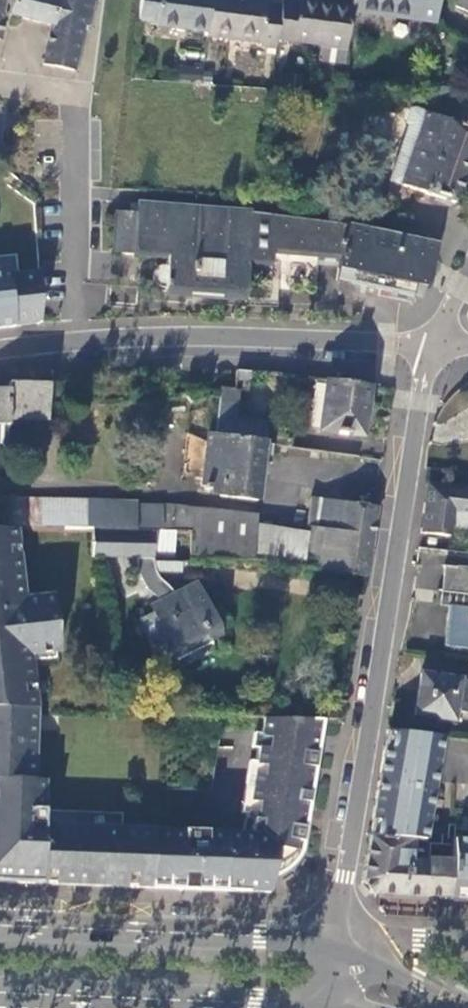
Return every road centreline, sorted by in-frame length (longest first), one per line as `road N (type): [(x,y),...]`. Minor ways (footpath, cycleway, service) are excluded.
road 1 (residential): [(332,951),(413,422),(433,344)]
road 2 (residential): [(0,349),(196,336),(433,344)]
road 3 (tertiary): [(332,951),(0,922)]
road 4 (tertiary): [(0,991),(324,1007)]
road 5 (tertiary): [(445,1007),(396,974),(332,951)]

